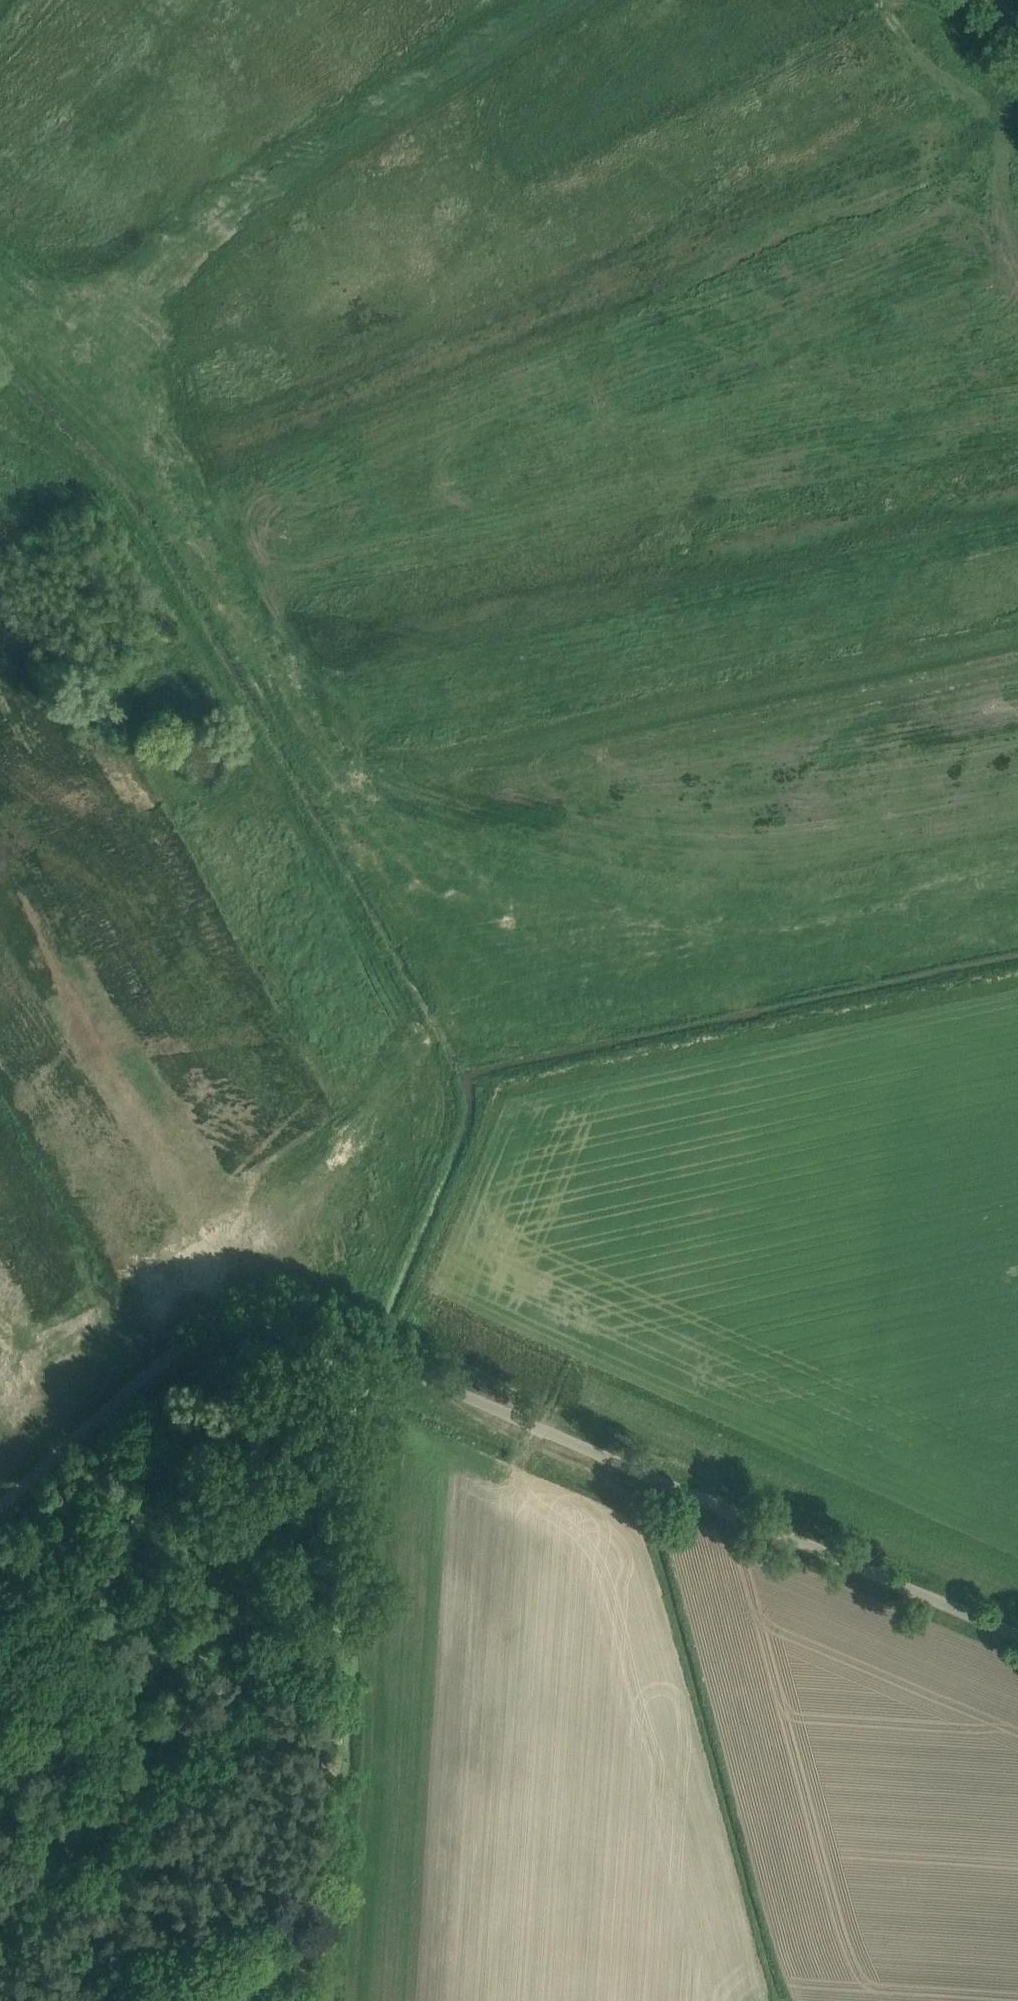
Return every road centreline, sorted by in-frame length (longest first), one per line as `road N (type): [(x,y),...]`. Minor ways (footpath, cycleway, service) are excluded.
road 1 (residential): [(0,1492),(150,1355),(211,1320),(252,1311),(316,1324),(814,1556),(1017,1638)]

